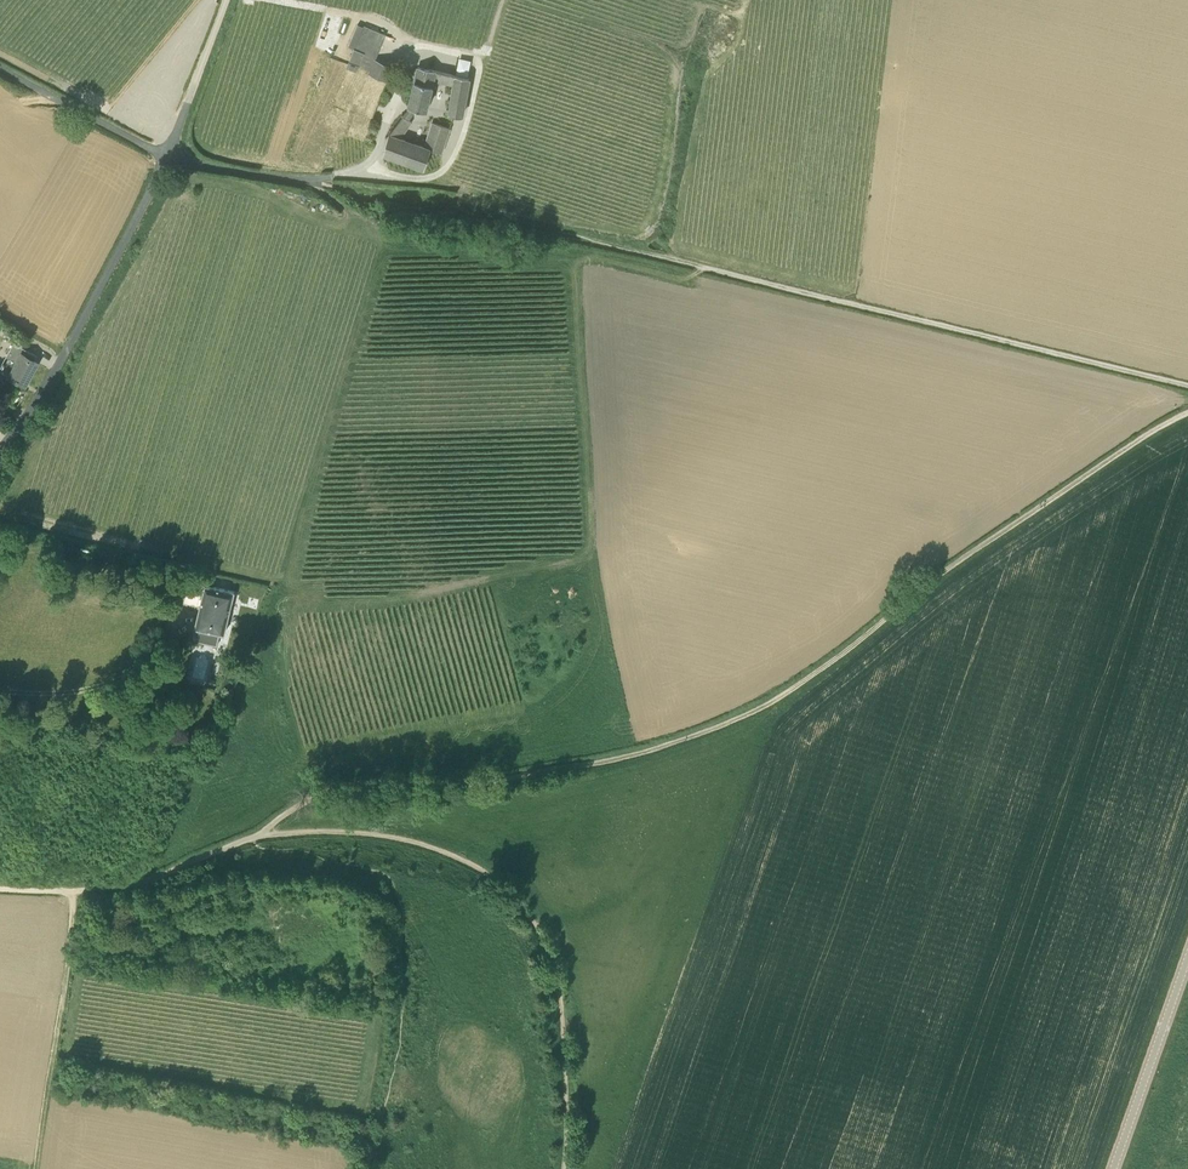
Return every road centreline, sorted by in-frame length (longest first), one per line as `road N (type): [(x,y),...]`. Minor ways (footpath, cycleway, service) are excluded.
road 1 (track): [(252,838),(342,784),(469,785),(616,762),(754,712),(808,679),(931,578),(1187,412)]
road 2 (track): [(252,838),(335,831),(399,838),(468,862),(519,902),(547,949),(559,993),(563,1168)]
road 3 (track): [(703,267),(1187,386)]
road 4 (track): [(0,690),(78,692),(143,667),(165,648),(175,599),(141,570),(35,551),(0,561)]
road 5 (unclassified): [(0,446),(53,374),(168,154)]
road 6 (secondary): [(1113,1168),(1187,957)]
road 7 (track): [(48,1078),(76,891)]
road 8 (unclassified): [(168,154),(0,69)]
road 9 (track): [(252,838),(157,878),(76,891)]
road 10 (unclassified): [(168,154),(228,0)]
road 11 (track): [(549,232),(703,267)]
road 12 (track): [(703,267),(689,277),(587,256),(563,260)]
road 13 (unclassified): [(310,182),(168,154)]

